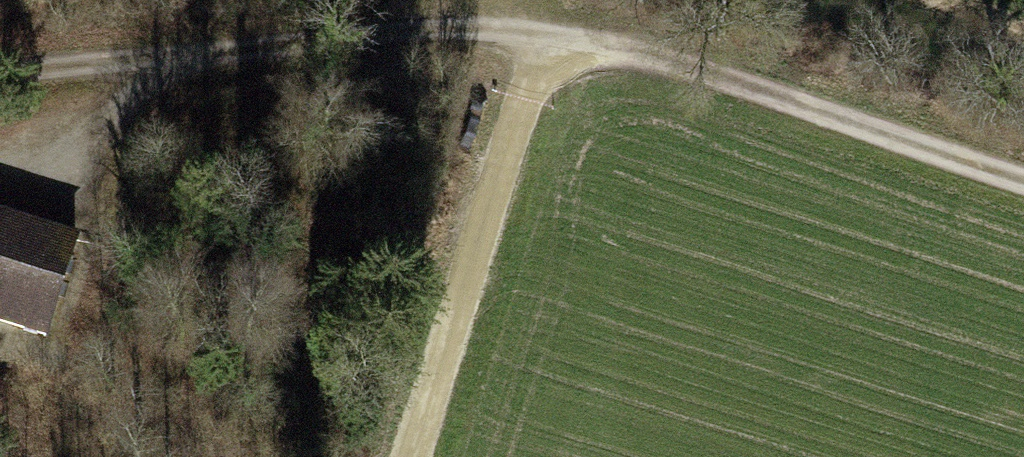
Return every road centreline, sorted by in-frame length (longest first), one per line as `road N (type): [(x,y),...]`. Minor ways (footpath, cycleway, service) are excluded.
road 1 (track): [(0,83),(483,33),(562,38),(1023,184)]
road 2 (track): [(562,38),(423,456)]
road 3 (track): [(27,224),(153,67)]

